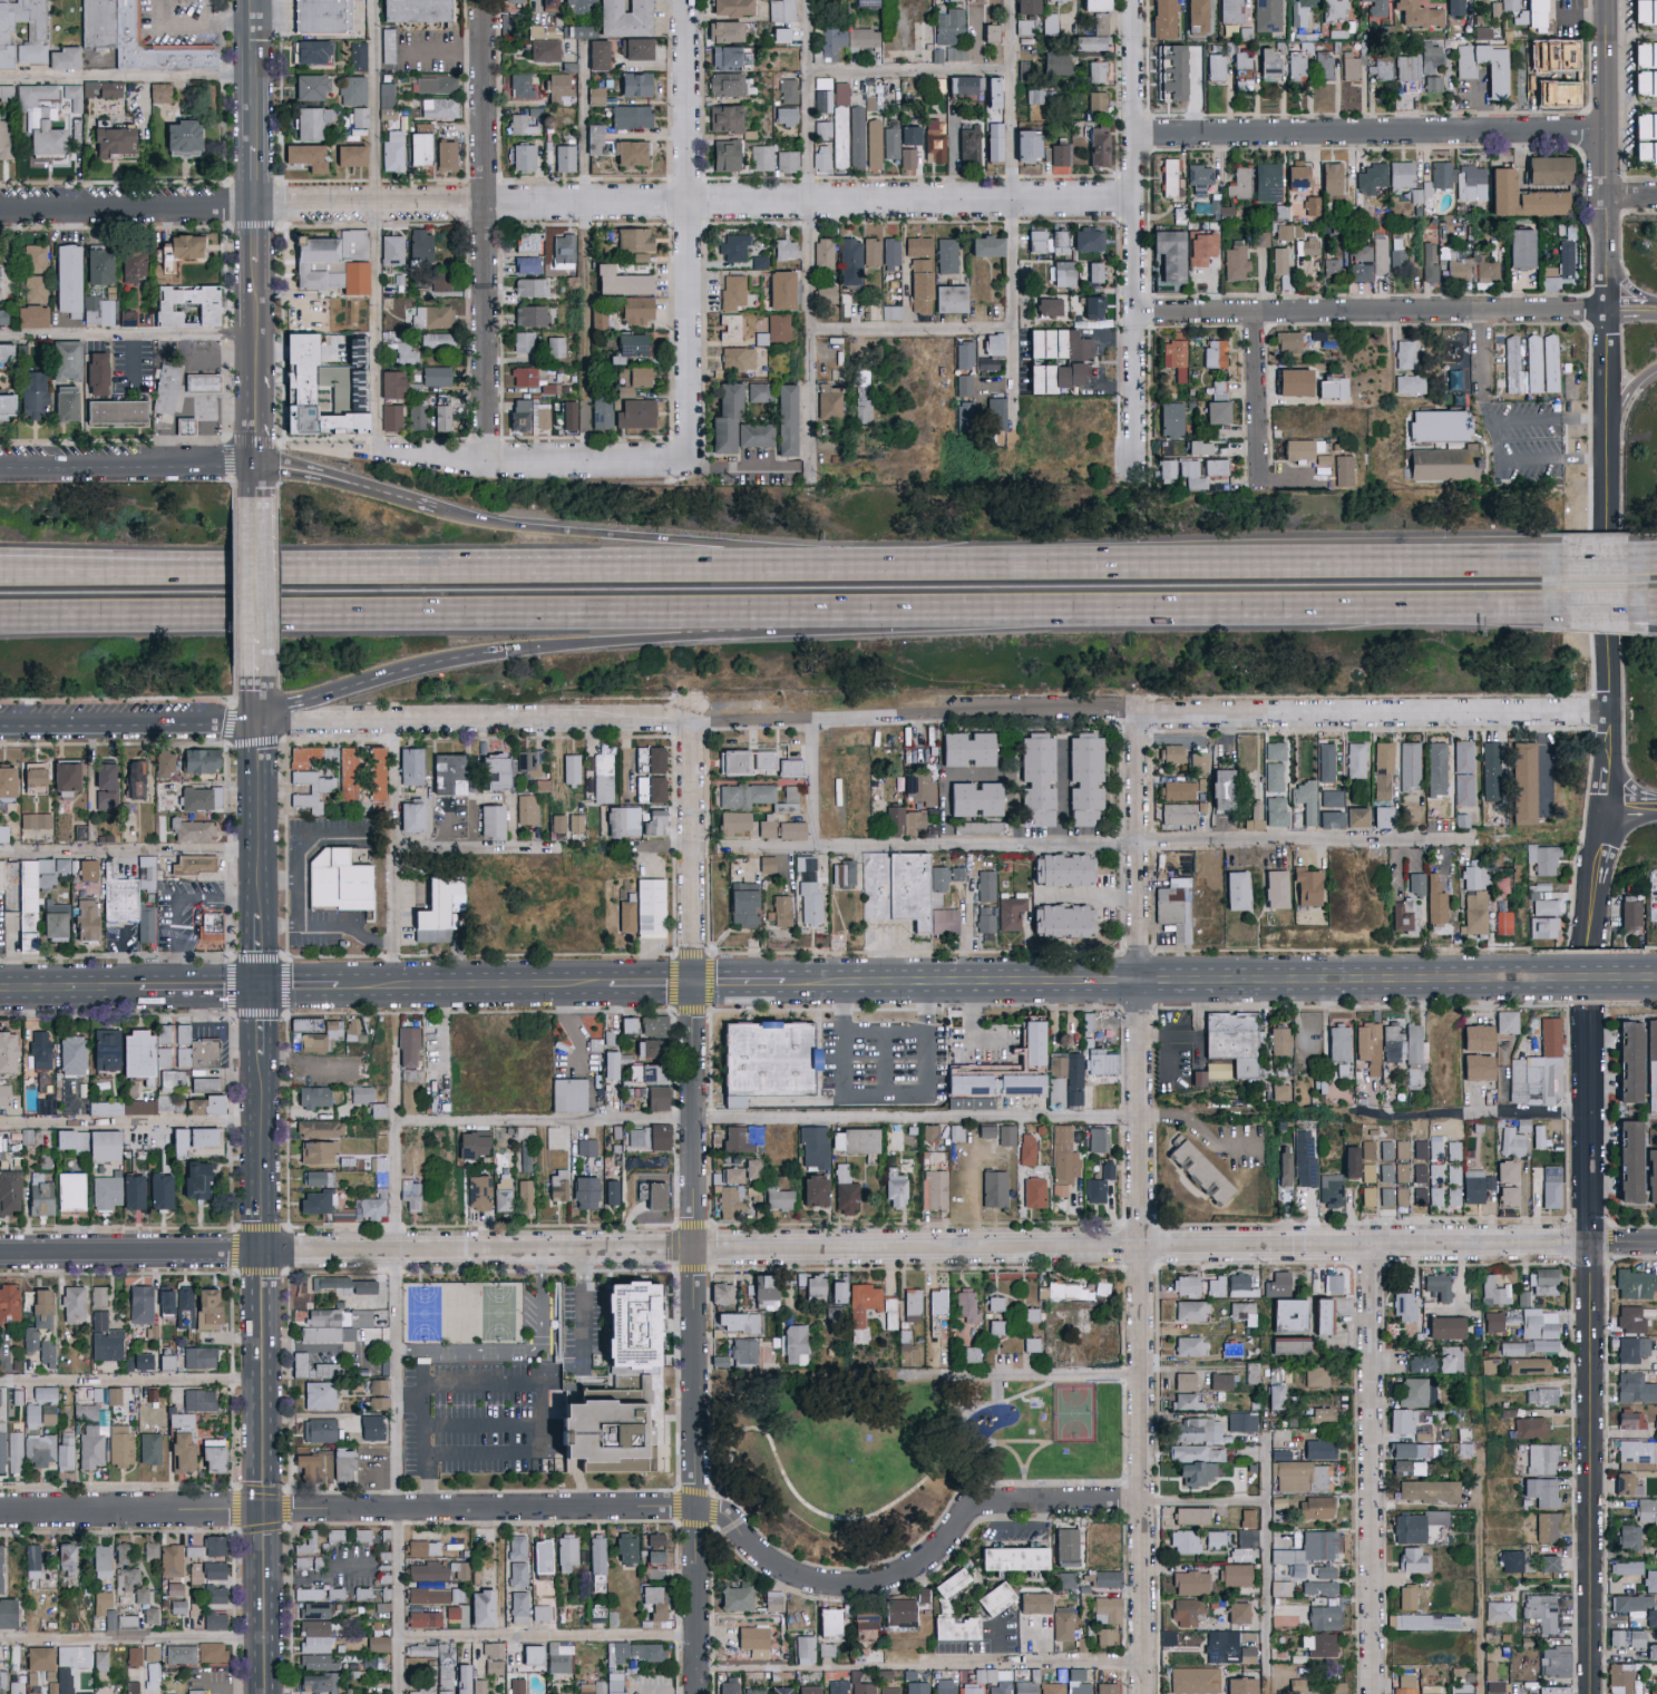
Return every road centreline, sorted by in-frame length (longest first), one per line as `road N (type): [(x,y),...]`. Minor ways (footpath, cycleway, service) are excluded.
road 1 (residential): [(0,1253),(1589,1243)]
road 2 (residential): [(1142,1693),(1134,714)]
road 3 (residential): [(698,1693),(691,720)]
road 4 (motorway): [(1031,569),(85,574)]
road 5 (residential): [(262,1509),(694,1507),(730,1519),(781,1574),(846,1588),(919,1567),(949,1538),(969,1502),(1140,1501)]
road 6 (motorway): [(0,623),(880,615)]
road 7 (residential): [(256,206),(1134,202)]
road 8 (residential): [(259,724),(1112,707),(1134,714)]
road 9 (tertiary): [(1589,1243),(1591,977),(1610,712),(1607,426)]
road 10 (secondary): [(753,983),(1548,980)]
road 11 (motorway): [(1031,569),(553,533),(435,510)]
road 12 (motorway): [(880,615),(1451,612)]
road 13 (tertiary): [(262,1509),(259,986)]
road 14 (residential): [(1134,714),(1610,712)]
road 15 (residential): [(1135,476),(1134,0)]
road 16 (residential): [(1134,136),(1606,133)]
road 17 (residential): [(1135,317),(1606,311)]
road 18 (residential): [(689,463),(688,0)]
road 19 (residential): [(488,461),(484,0)]
road 20 (tertiary): [(1589,1693),(1589,1243)]
road 21 (residential): [(1373,1693),(1370,1244)]
road 22 (residential): [(699,1668),(1141,1662)]
road 23 (tertiary): [(1607,426),(1605,0)]
road 24 (motorway): [(1435,564),(1031,569)]
road 25 (motorway): [(506,654),(880,615)]
road 26 (residential): [(689,463),(371,463)]
road 27 (tertiary): [(259,498),(256,206)]
road 28 (tertiary): [(259,986),(259,694)]
road 29 (secondary): [(347,985),(630,984)]
road 30 (residential): [(0,1512),(262,1509)]
road 31 (tertiary): [(0,723),(259,724)]
road 32 (tertiary): [(259,467),(0,467)]
road 33 (motorway): [(259,724),(363,684),(506,654)]
road 34 (residential): [(0,209),(256,206)]
road 35 (tertiary): [(256,206),(256,0)]
road 36 (tertiary): [(259,694),(259,498)]
road 37 (tertiary): [(264,1693),(262,1509)]
road 38 (motorway): [(435,510),(259,467)]
road 39 (residential): [(1255,478),(1250,315)]
road 40 (secondary): [(0,991),(150,991)]

